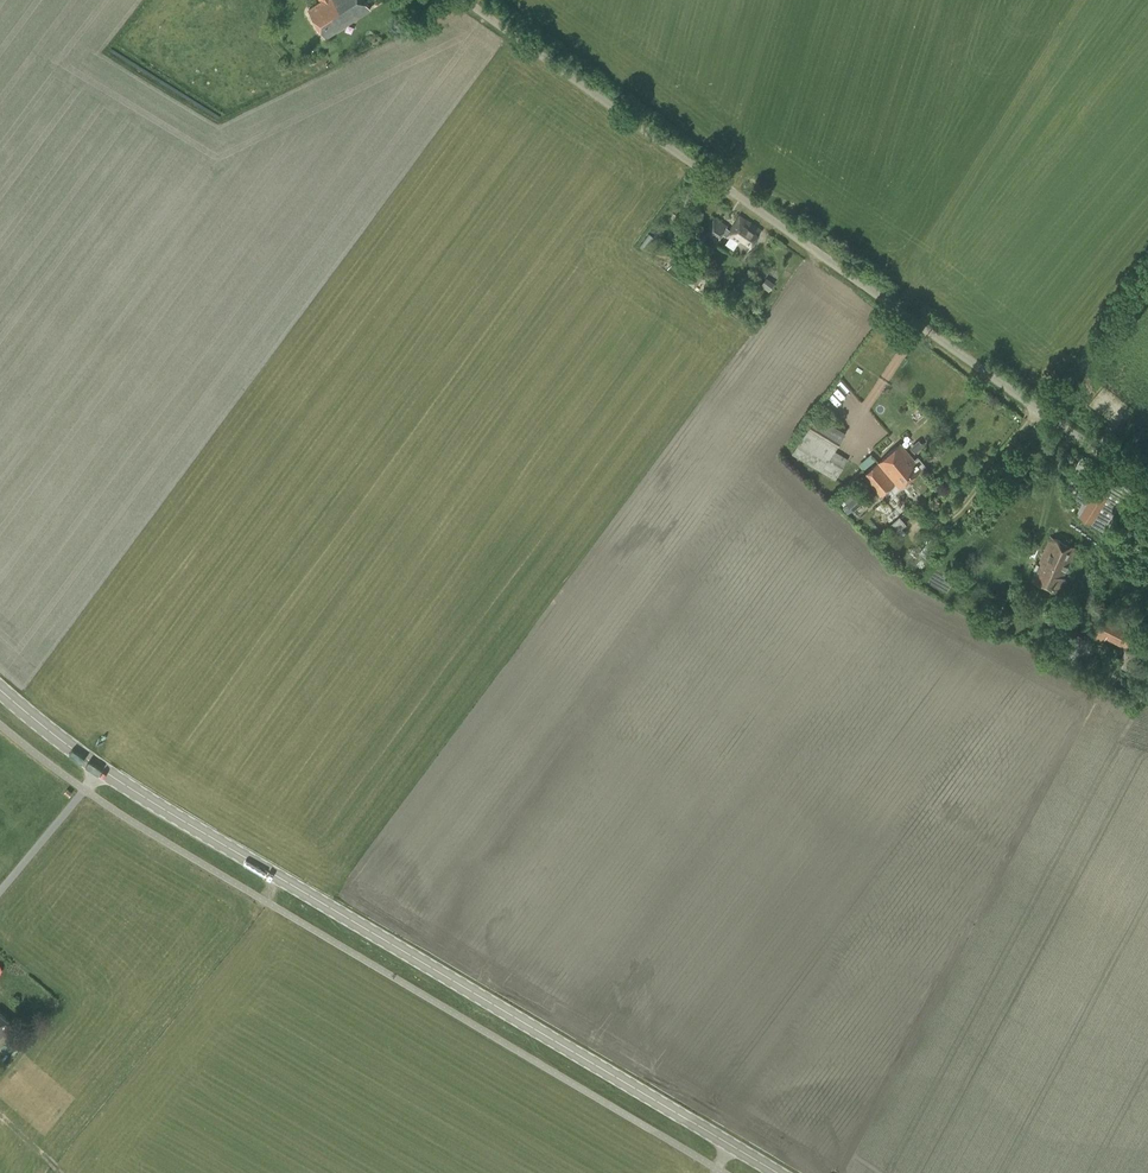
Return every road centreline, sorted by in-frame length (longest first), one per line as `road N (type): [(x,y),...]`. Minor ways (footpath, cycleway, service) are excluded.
road 1 (secondary): [(776,1172),(99,770),(0,690)]
road 2 (unclassified): [(1147,480),(985,374),(467,0)]

